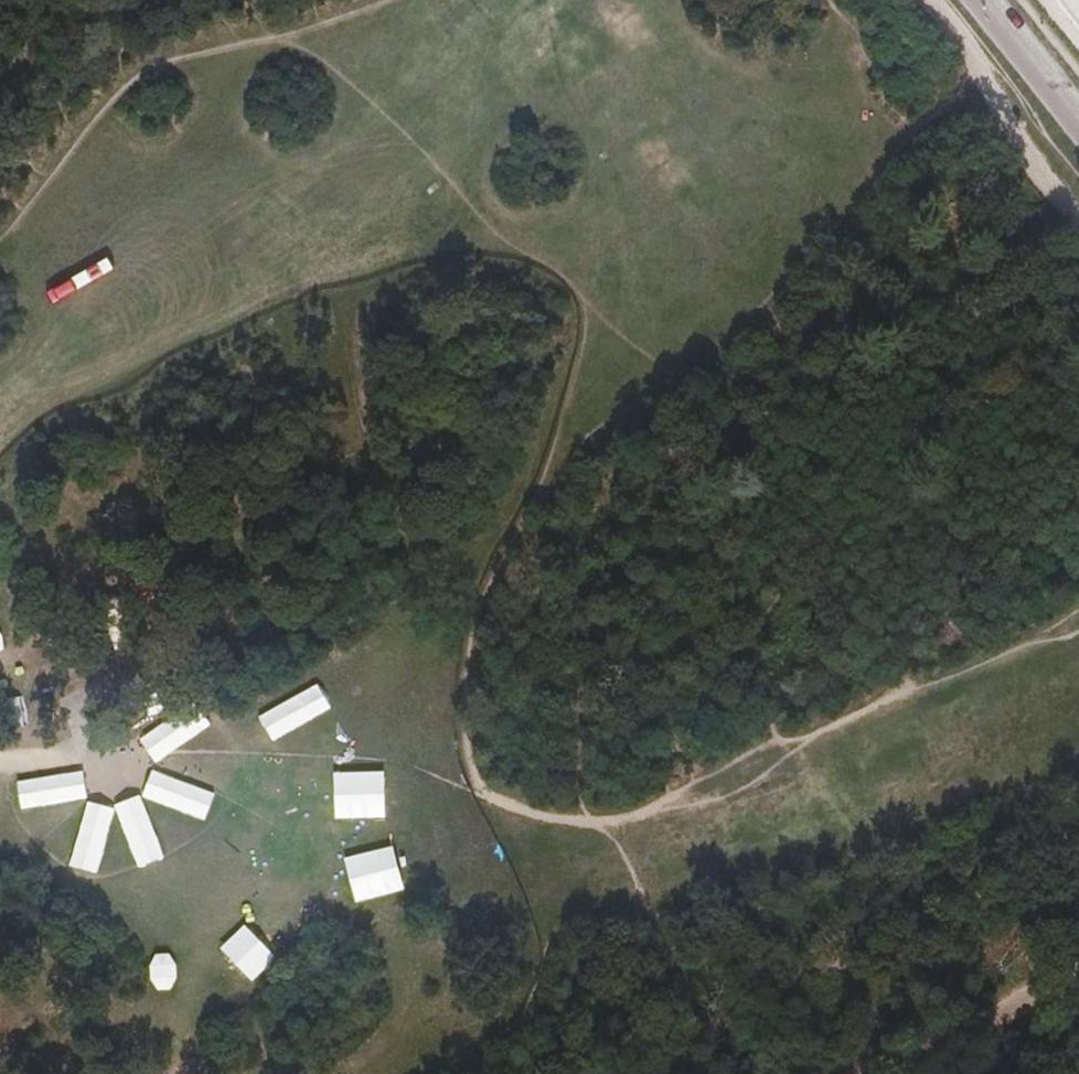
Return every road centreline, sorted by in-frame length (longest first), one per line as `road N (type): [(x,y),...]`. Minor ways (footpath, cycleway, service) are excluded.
road 1 (unclassified): [(977,0),(1078,123)]

